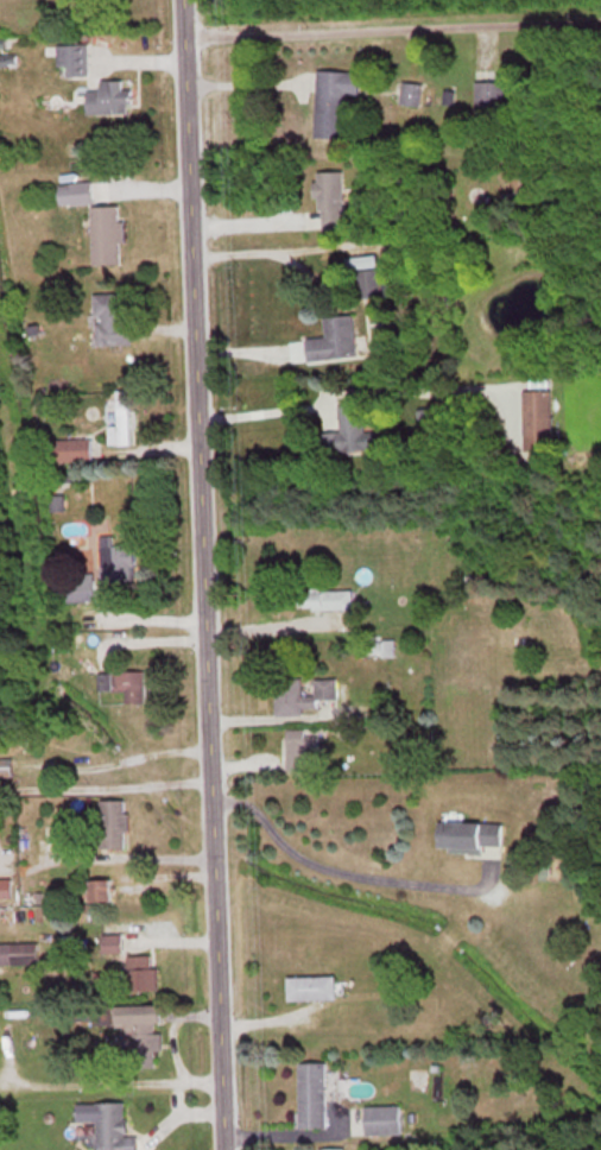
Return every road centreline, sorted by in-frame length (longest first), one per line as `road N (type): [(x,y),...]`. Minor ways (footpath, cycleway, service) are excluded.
road 1 (tertiary): [(222,1149),(184,0)]

